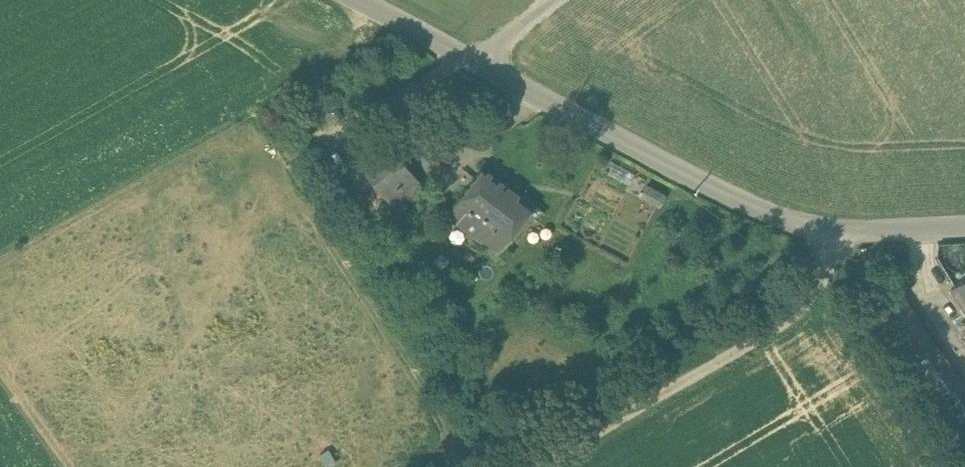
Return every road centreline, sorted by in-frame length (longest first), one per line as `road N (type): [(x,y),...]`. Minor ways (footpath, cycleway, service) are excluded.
road 1 (unclassified): [(964,229),(835,232),(743,204),(360,0)]
road 2 (track): [(534,466),(806,301),(835,232)]

